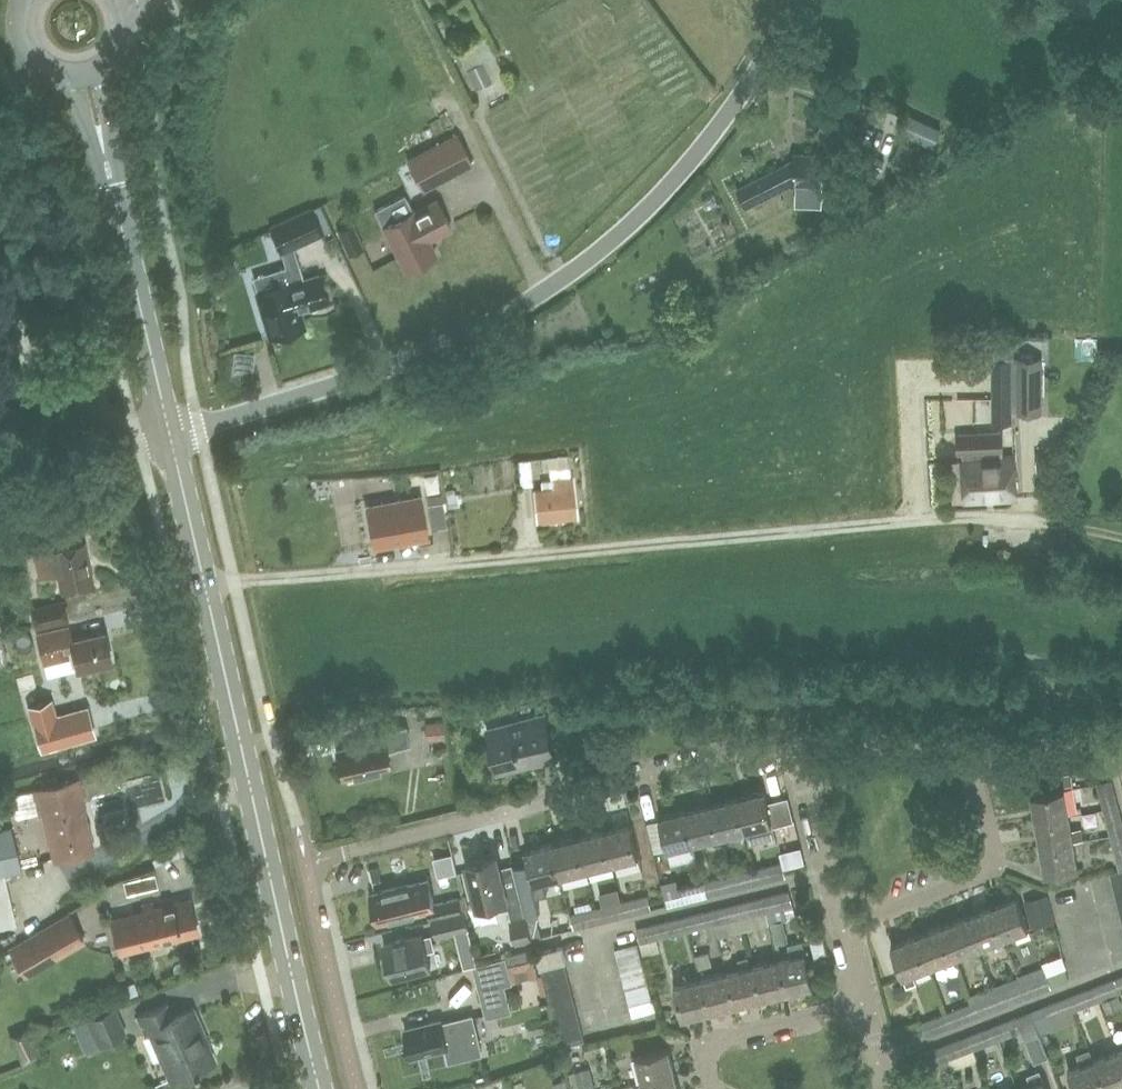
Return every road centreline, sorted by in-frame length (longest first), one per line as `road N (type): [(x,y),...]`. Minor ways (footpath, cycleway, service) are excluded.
road 1 (unclassified): [(170,436),(418,356),(566,275),(698,152),(746,88),(792,0)]
road 2 (residential): [(795,742),(305,863),(358,1088)]
road 3 (secondary): [(322,1088),(170,436)]
road 4 (secondary): [(170,436),(85,75)]
road 5 (residential): [(842,928),(1000,868),(970,745)]
road 6 (residential): [(711,1088),(700,1044),(860,999)]
road 7 (residential): [(842,928),(795,742)]
road 8 (unclassified): [(0,482),(170,436)]
road 9 (residential): [(970,745),(795,742)]
road 10 (residential): [(1121,750),(970,745)]

